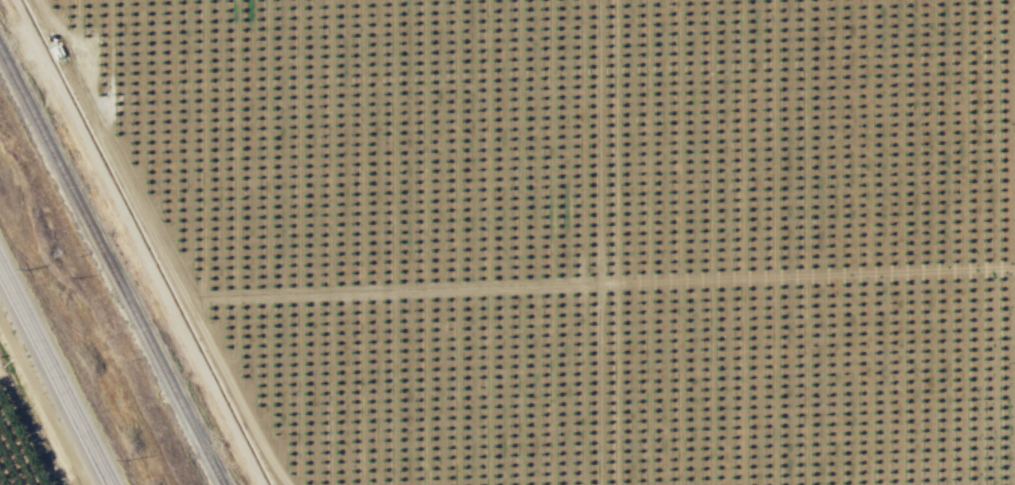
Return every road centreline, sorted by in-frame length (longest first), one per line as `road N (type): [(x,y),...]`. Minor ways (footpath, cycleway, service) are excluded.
road 1 (secondary): [(0,263),(113,484)]

